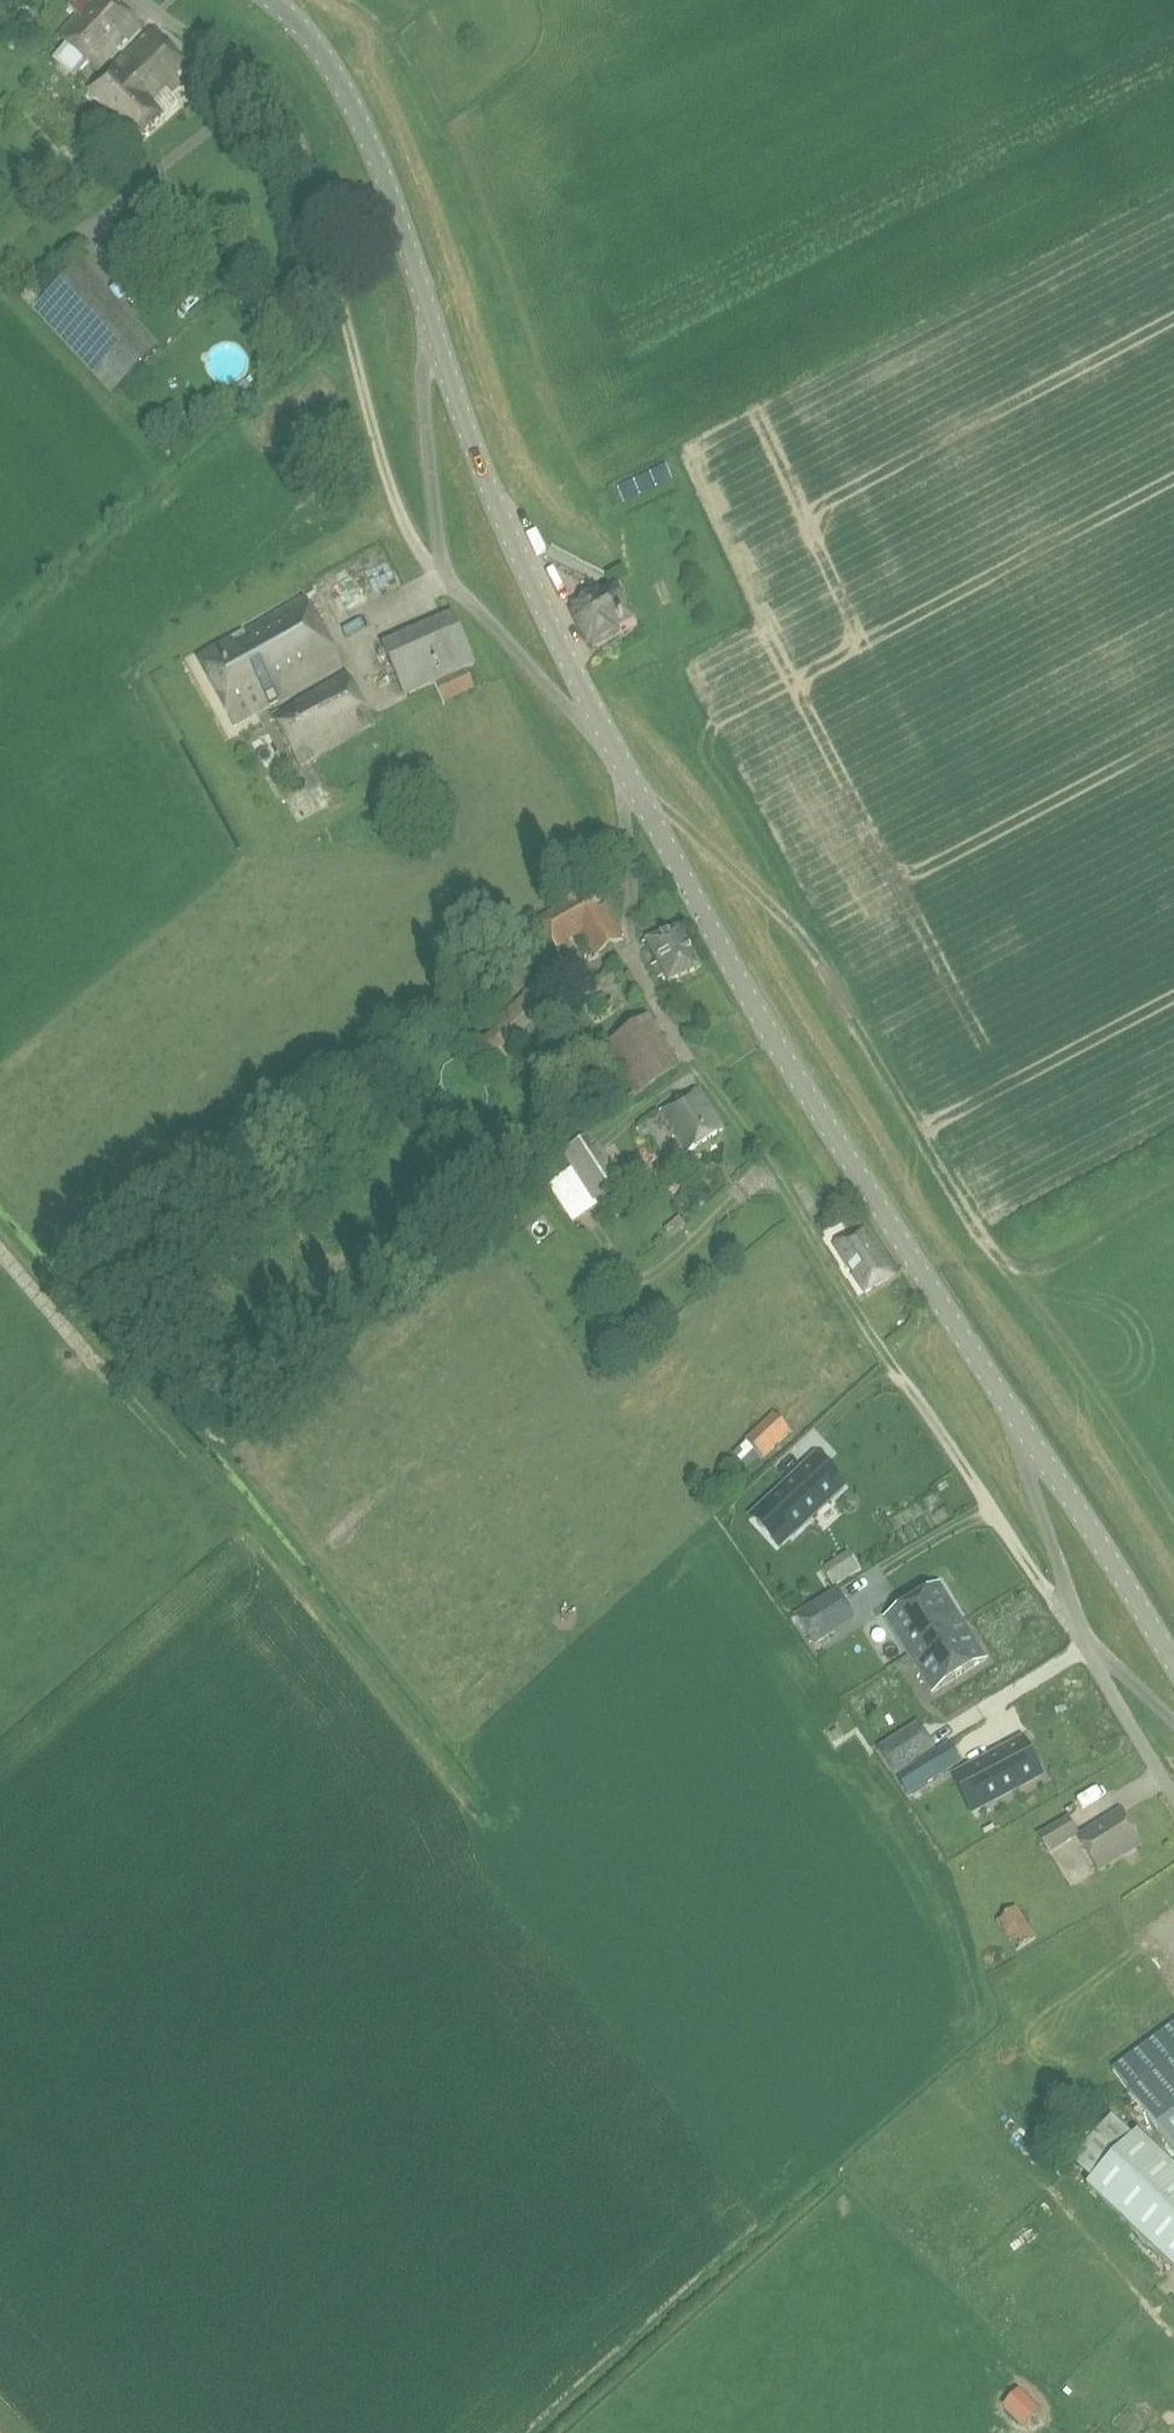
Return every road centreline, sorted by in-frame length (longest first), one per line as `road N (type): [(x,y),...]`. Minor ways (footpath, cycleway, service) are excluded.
road 1 (residential): [(631,778),(624,927),(655,1014),(1084,1642)]
road 2 (track): [(631,778),(691,826),(779,919),(831,1015),(996,1253),(1032,1273),(1173,1187)]
road 3 (tertiary): [(1001,1395),(763,1031),(631,778)]
road 4 (residential): [(407,267),(437,558),(627,770)]
road 5 (tertiary): [(627,770),(526,584),(407,267)]
road 6 (tertiary): [(1173,1667),(1001,1395)]
road 7 (tertiary): [(407,267),(359,122),(316,36),(268,0)]
road 8 (track): [(1032,1273),(1046,1318),(1173,1508)]
road 9 (residential): [(1001,1395),(1084,1642)]
road 10 (residential): [(1084,1642),(1173,1794)]

